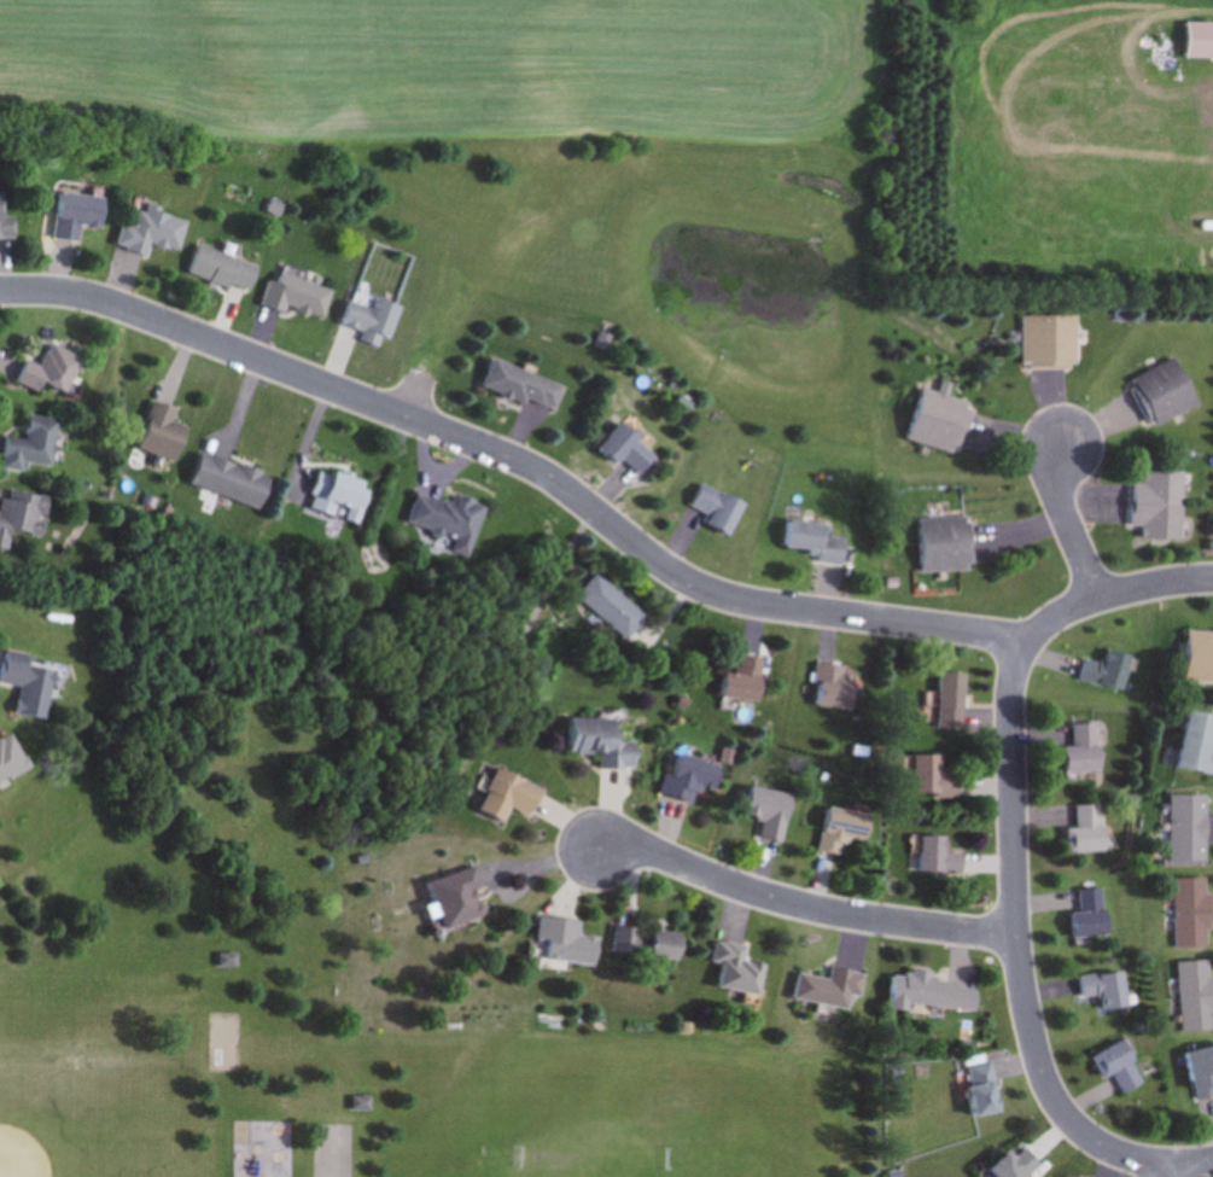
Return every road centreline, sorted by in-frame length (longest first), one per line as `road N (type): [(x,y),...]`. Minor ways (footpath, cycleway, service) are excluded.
road 1 (residential): [(1027,642),(718,594),(661,564),(518,460),(111,302),(0,290)]
road 2 (residential): [(1179,1161),(1100,1146),(1052,1099),(1038,1060),(1016,937),(1010,699),(1027,642),(1073,608),(1138,588),(1212,578)]
road 3 (residential): [(1016,937),(813,909),(649,851),(595,849)]
road 4 (residential): [(1101,596),(1059,496),(1066,447)]

